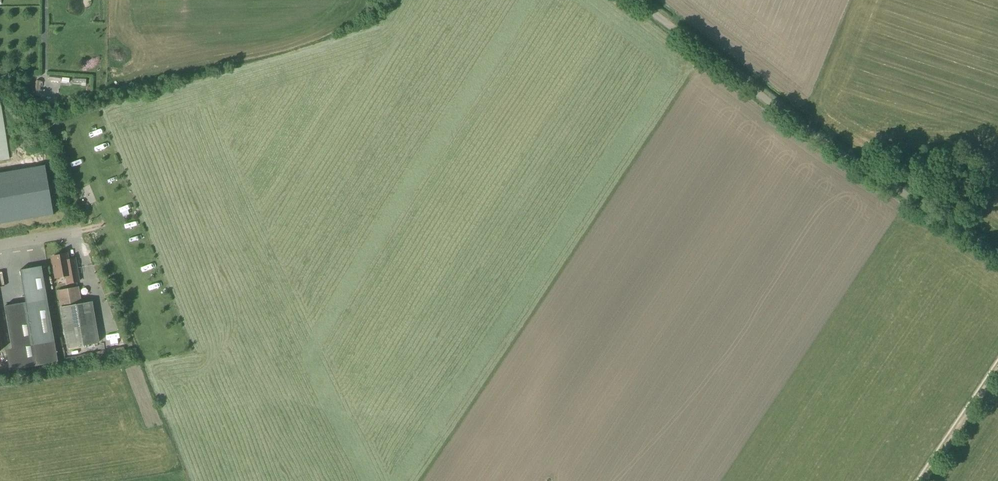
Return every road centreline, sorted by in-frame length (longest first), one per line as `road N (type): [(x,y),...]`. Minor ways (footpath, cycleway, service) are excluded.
road 1 (unclassified): [(997,253),(765,98),(640,0)]
road 2 (unclassified): [(920,480),(997,368)]

